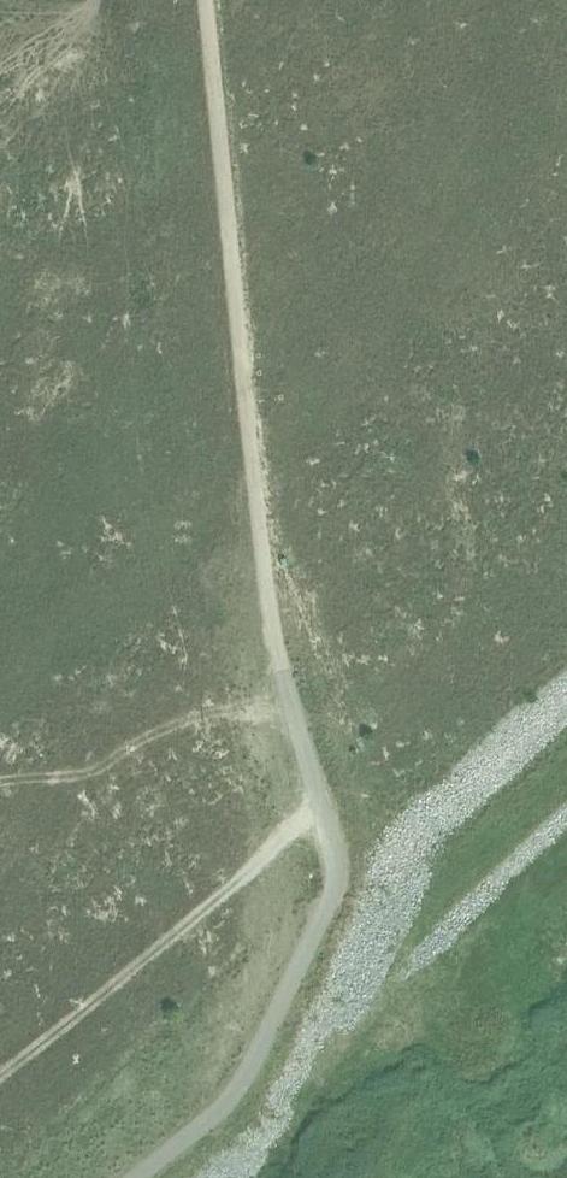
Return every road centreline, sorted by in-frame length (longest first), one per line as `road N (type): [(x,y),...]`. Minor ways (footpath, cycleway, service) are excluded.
road 1 (track): [(206,0),(261,565),(288,705),(384,955),(354,1037),(190,1177)]
road 2 (track): [(288,705),(247,702),(77,776),(0,783)]

